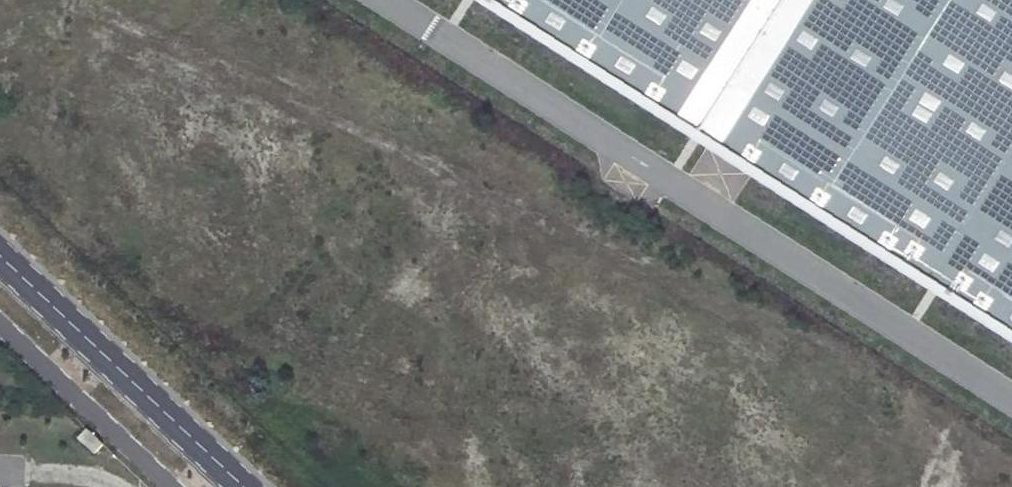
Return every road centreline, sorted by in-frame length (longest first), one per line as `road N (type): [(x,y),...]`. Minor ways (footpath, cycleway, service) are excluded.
road 1 (tertiary): [(242,486),(0,258)]

